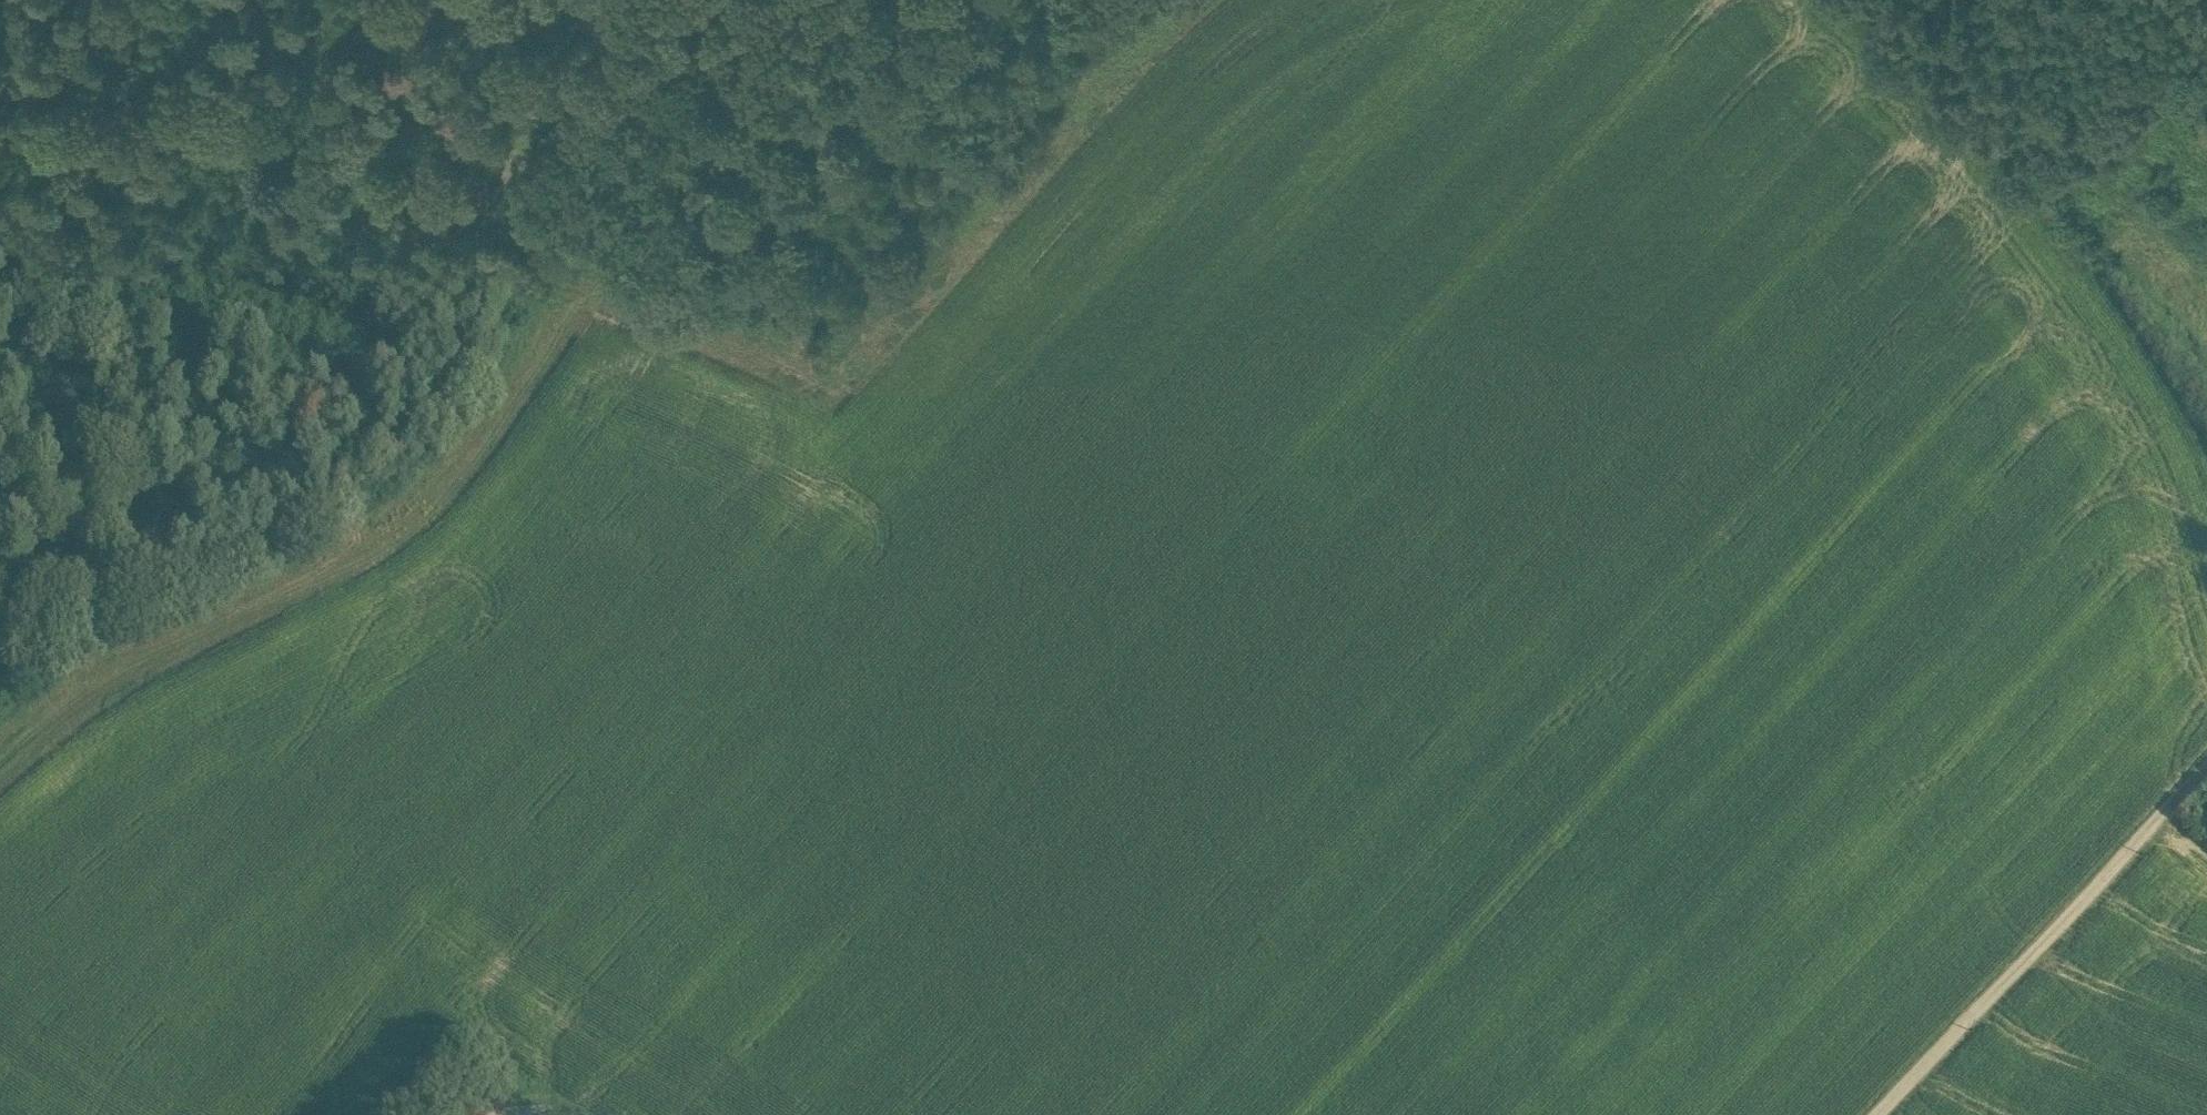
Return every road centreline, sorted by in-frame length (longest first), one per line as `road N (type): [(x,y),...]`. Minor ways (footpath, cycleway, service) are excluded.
road 1 (track): [(1916,1114),(2206,800)]

